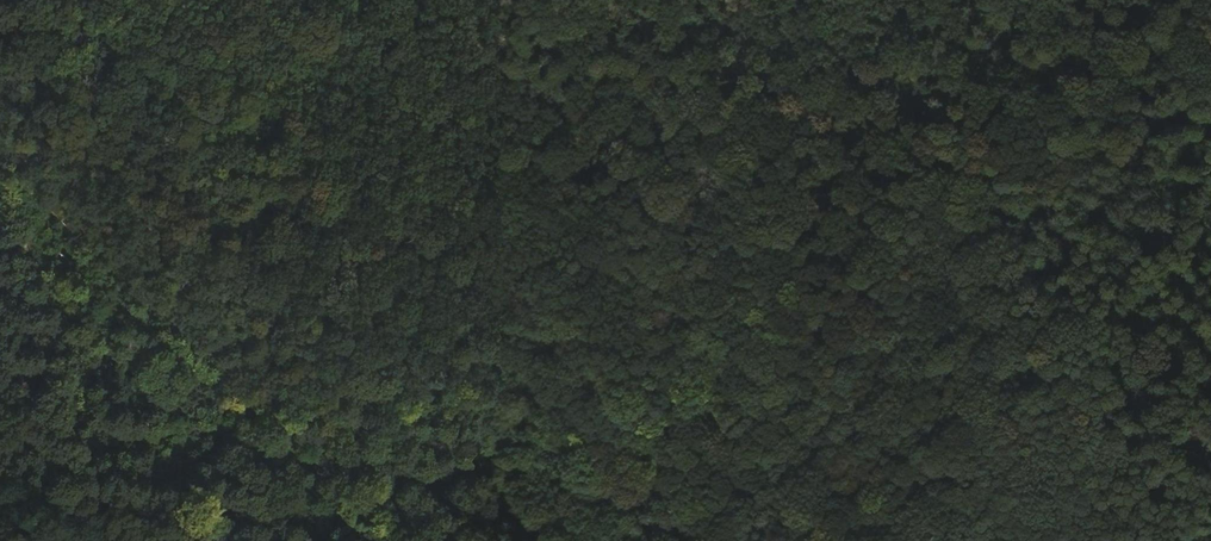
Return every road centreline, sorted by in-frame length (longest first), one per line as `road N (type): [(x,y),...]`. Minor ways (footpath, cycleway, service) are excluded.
road 1 (track): [(656,540),(611,496),(551,483),(284,461),(244,439),(0,186)]
road 2 (track): [(179,25),(713,0)]
road 3 (track): [(999,540),(1000,516),(1071,428),(1094,379),(1082,342),(1003,225),(1002,197),(1041,94)]
road 4 (track): [(880,248),(795,334),(750,452),(634,511)]

